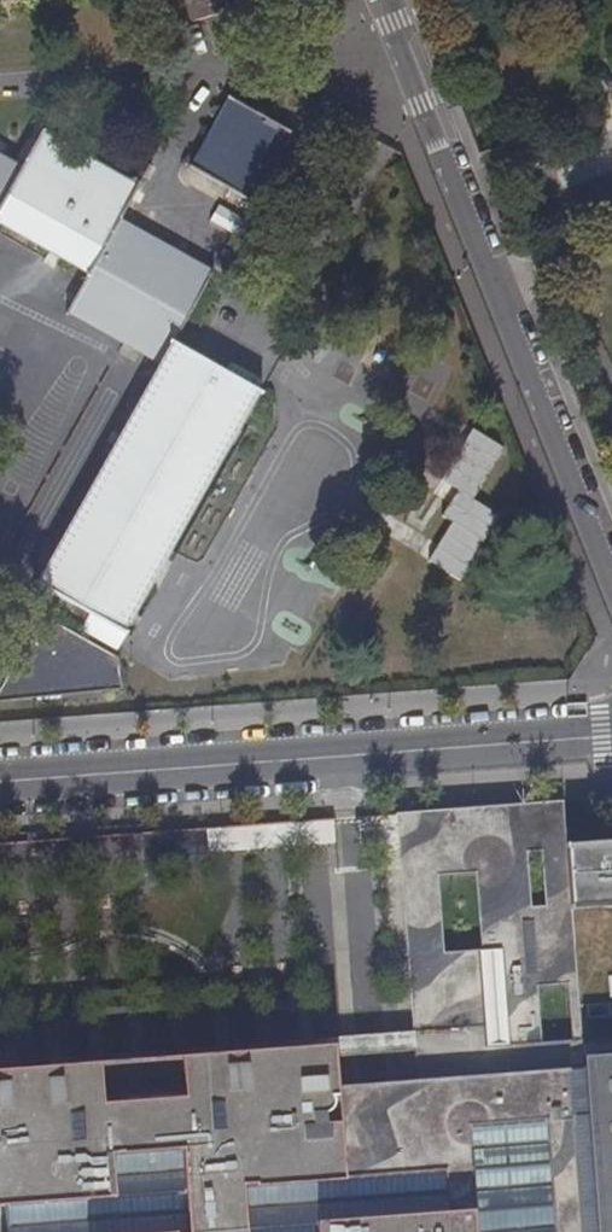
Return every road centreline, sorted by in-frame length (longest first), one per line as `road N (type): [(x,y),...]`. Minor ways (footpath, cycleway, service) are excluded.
road 1 (residential): [(611,583),(383,0)]
road 2 (unclassified): [(611,736),(0,785)]

